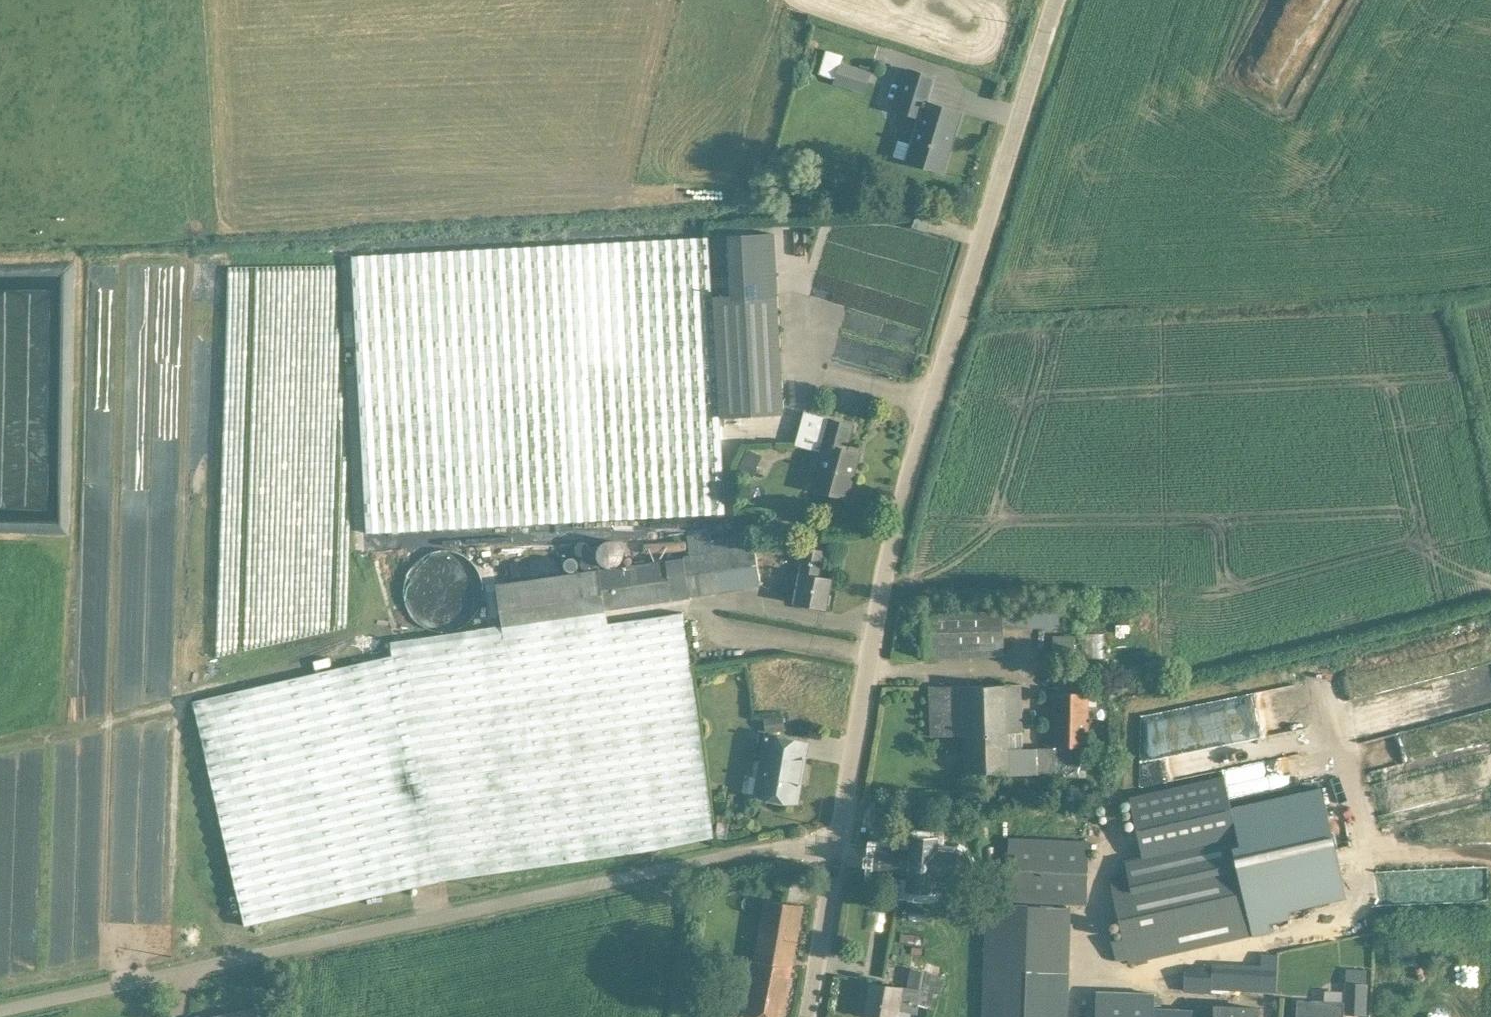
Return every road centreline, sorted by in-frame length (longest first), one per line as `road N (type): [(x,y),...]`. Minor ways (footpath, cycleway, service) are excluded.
road 1 (tertiary): [(1056,0),(887,560),(836,847)]
road 2 (unclassified): [(0,1011),(702,862),(836,847)]
road 3 (tertiary): [(836,847),(806,1016)]

